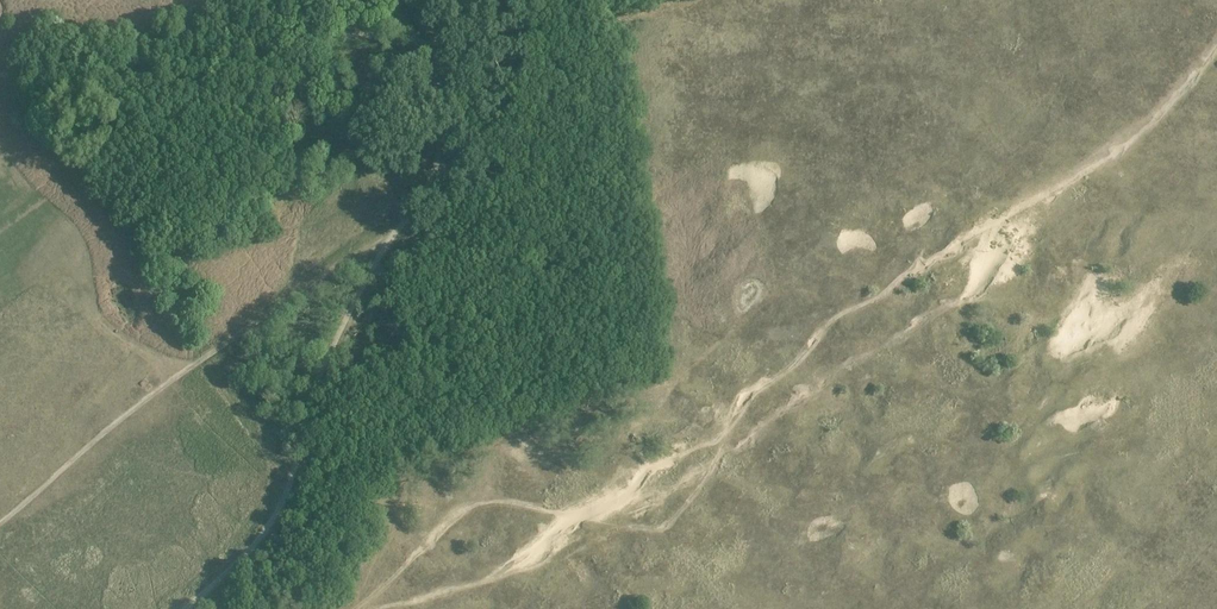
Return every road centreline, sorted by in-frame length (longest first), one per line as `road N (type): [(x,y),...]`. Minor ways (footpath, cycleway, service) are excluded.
road 1 (track): [(185,608),(276,515),(310,394),(338,333),(435,170),(443,118),(419,45)]
road 2 (track): [(0,523),(185,370),(394,234)]
road 3 (track): [(0,71),(98,79),(310,33),(393,35),(419,45)]
road 4 (track): [(419,45),(540,0)]

